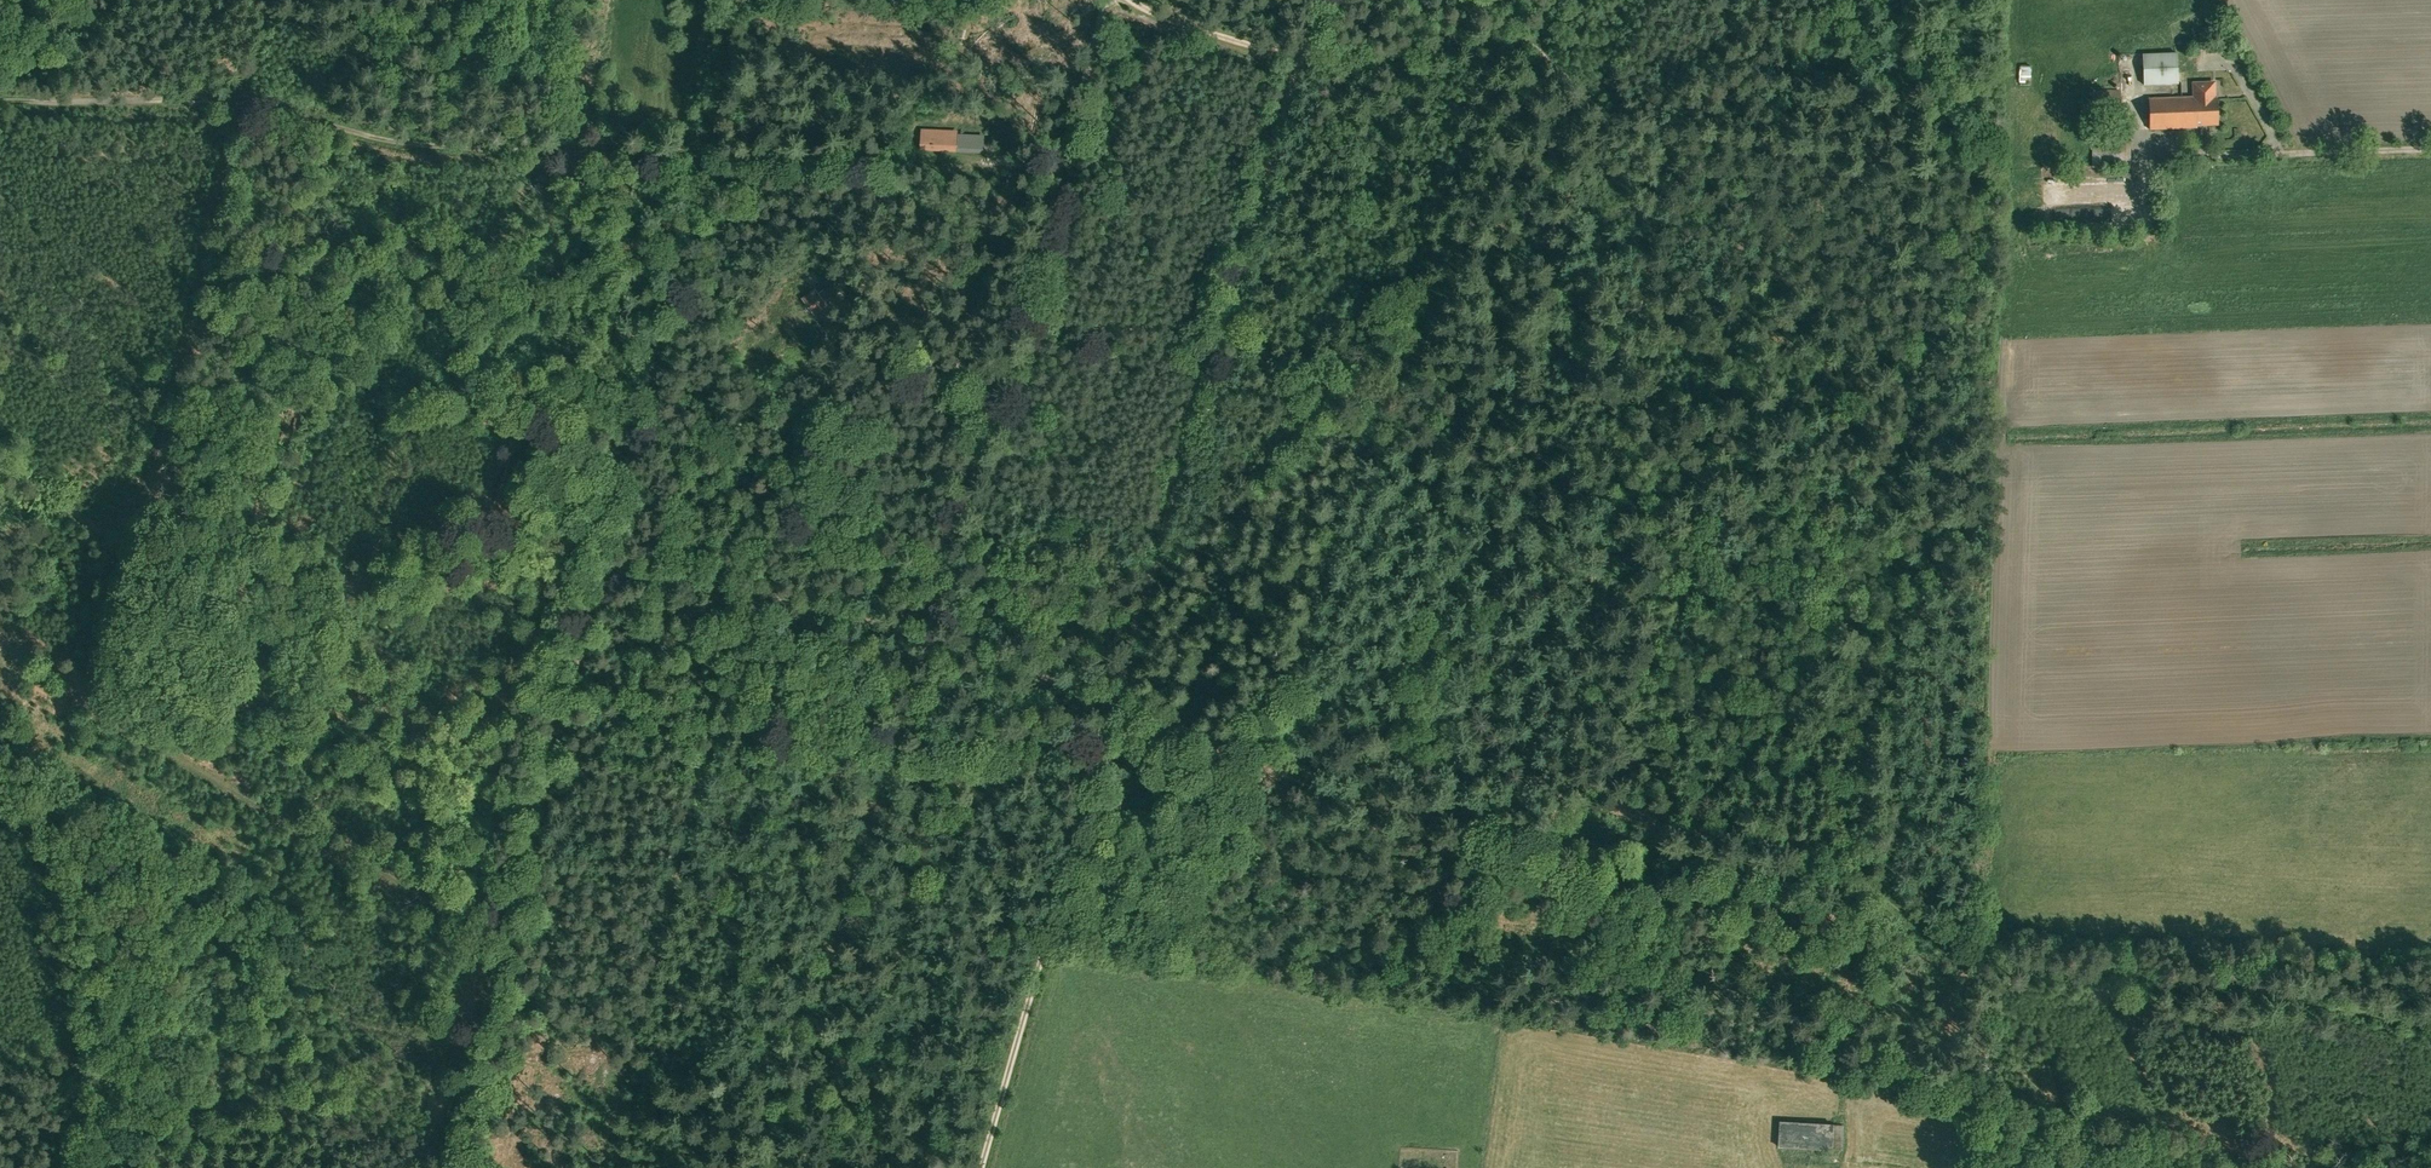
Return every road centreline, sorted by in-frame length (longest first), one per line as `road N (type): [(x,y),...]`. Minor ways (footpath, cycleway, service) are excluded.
road 1 (track): [(1116,697),(1301,64)]
road 2 (track): [(440,1167),(605,561)]
road 3 (track): [(979,1167),(1116,697)]
road 4 (track): [(765,601),(827,329)]
road 5 (track): [(708,156),(982,162)]
road 6 (track): [(241,104),(0,97)]
road 7 (track): [(1301,64),(1160,25),(1111,0)]

